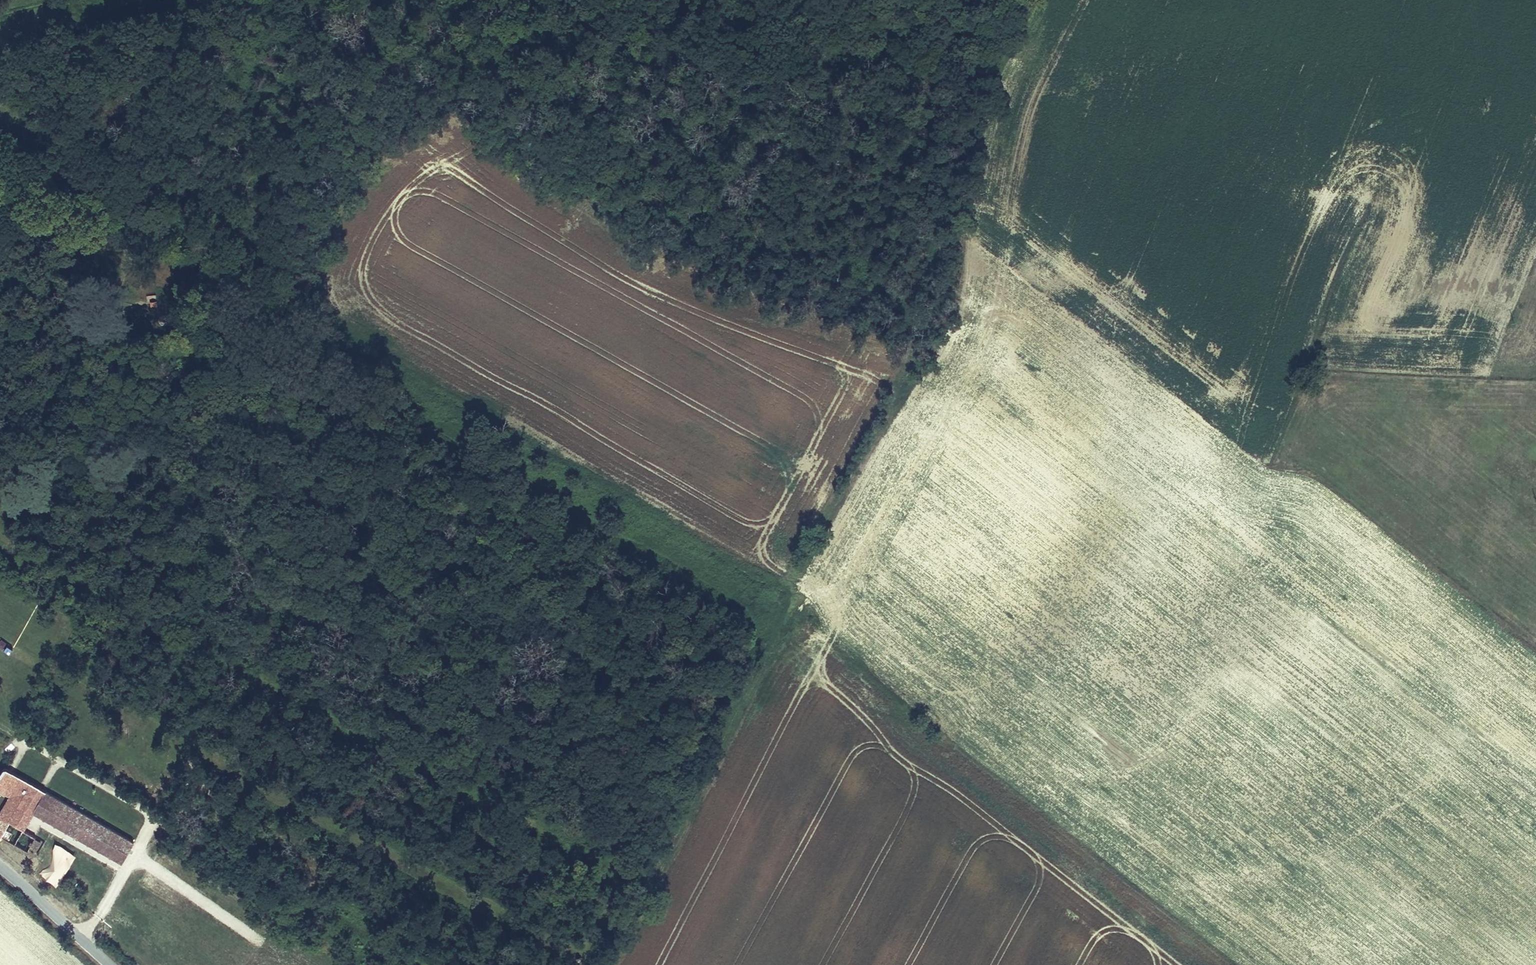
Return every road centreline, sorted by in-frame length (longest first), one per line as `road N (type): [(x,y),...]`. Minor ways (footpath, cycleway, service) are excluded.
road 1 (track): [(0,415),(108,257),(0,181)]
road 2 (track): [(153,826),(178,828),(422,964)]
road 3 (tertiary): [(109,964),(0,867)]

